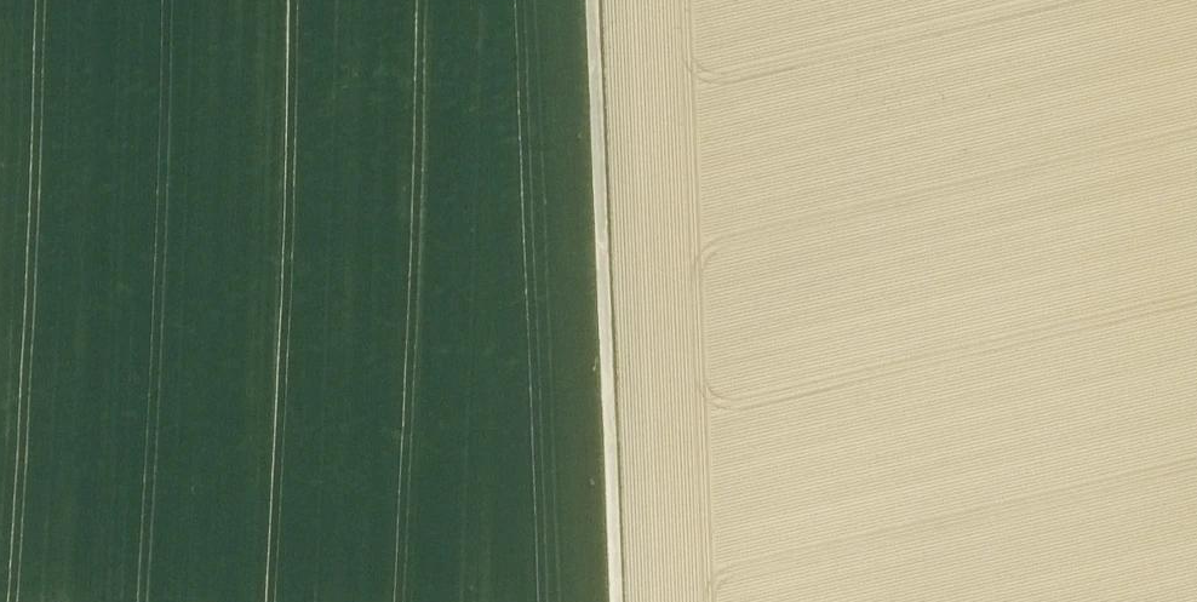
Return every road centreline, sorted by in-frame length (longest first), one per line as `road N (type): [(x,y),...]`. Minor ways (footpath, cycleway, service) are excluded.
road 1 (track): [(603,0),(623,256),(635,601)]

